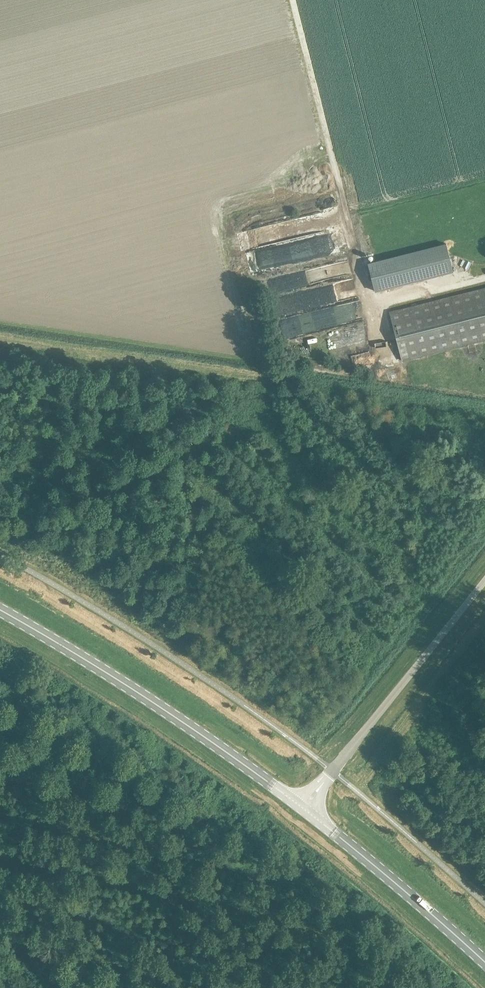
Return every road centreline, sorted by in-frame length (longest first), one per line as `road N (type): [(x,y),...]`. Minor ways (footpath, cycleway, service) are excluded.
road 1 (secondary): [(0,611),(191,725),(302,809)]
road 2 (unclassified): [(302,809),(484,586)]
road 3 (secondary): [(302,809),(484,965)]

